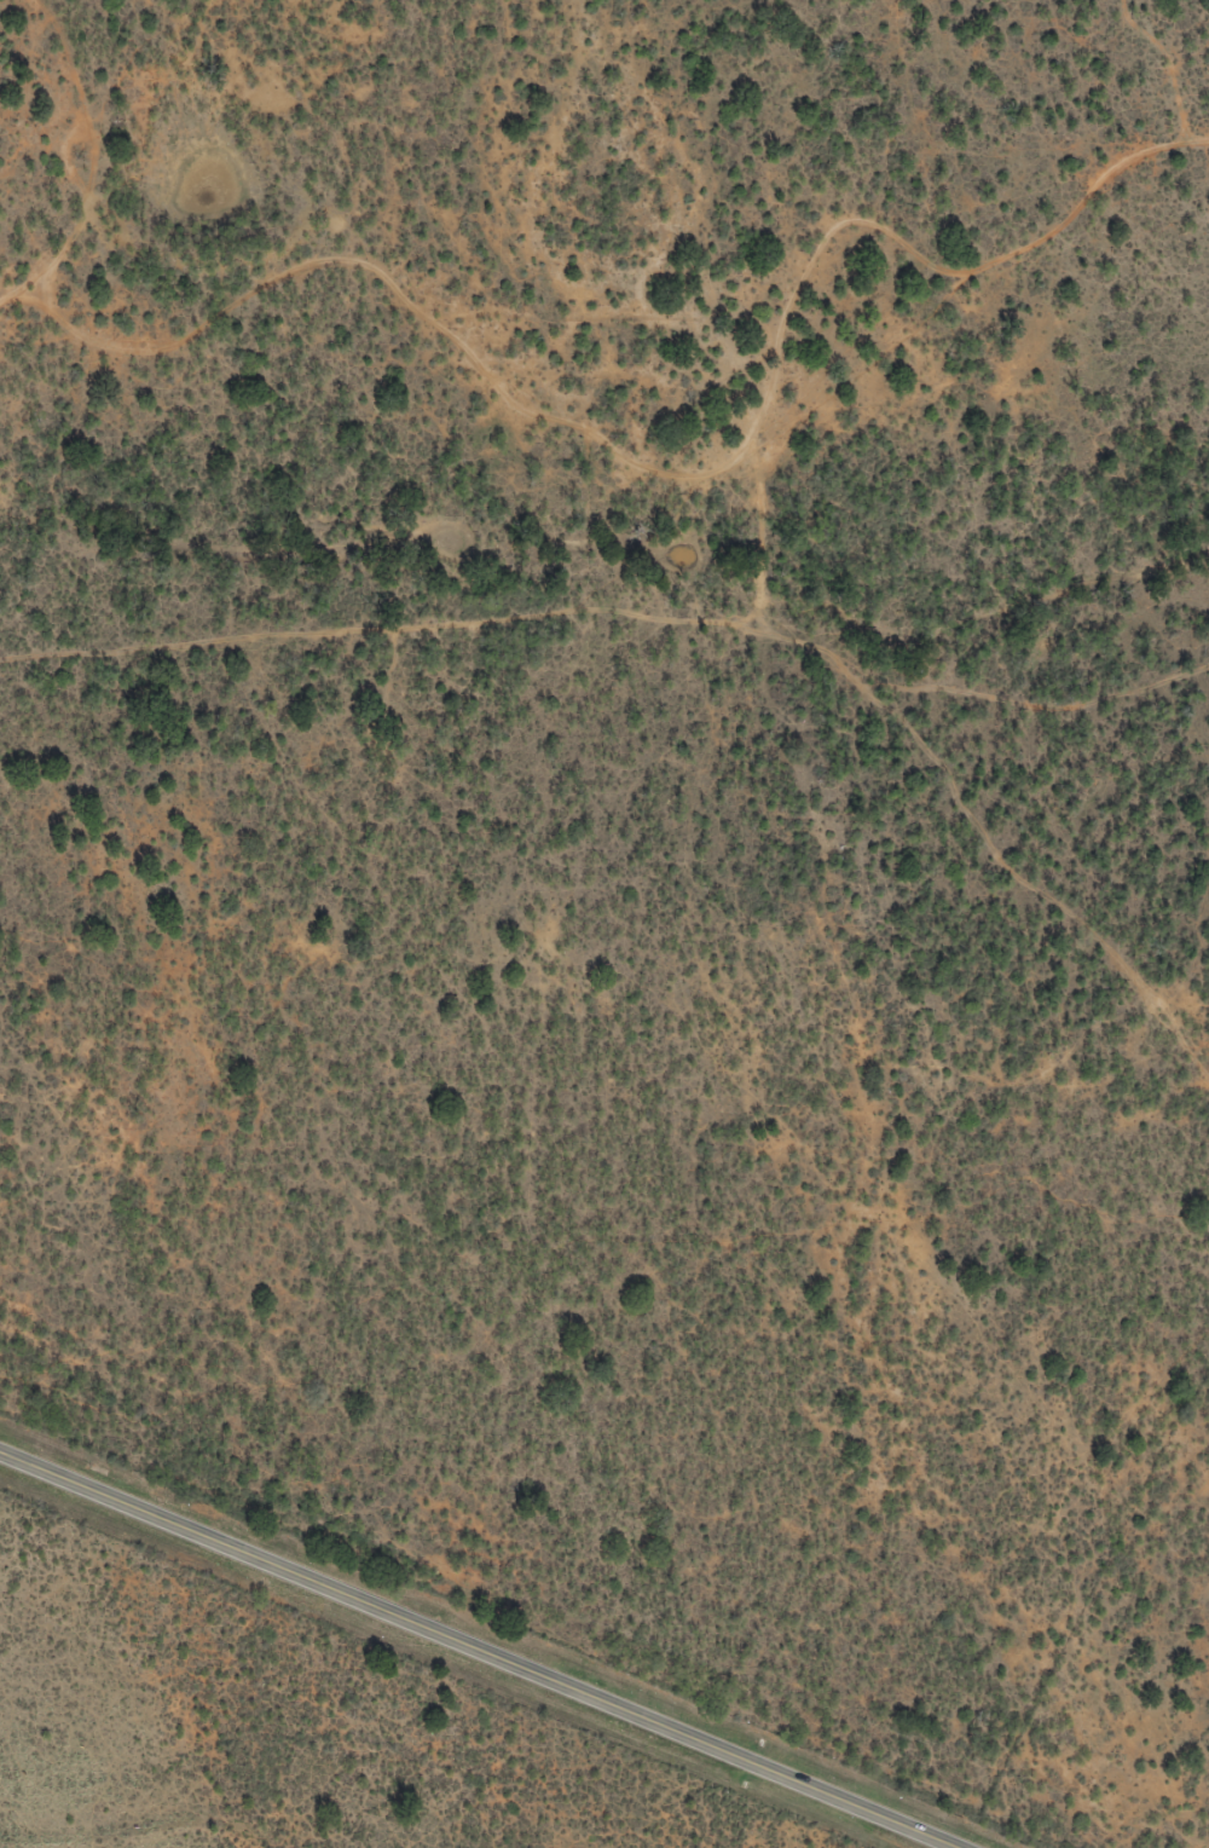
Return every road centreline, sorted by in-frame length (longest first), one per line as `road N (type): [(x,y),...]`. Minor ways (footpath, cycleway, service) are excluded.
road 1 (residential): [(1208,1092),(1152,1032),(1020,832),(907,694),(781,616),(752,490),(572,393),(452,302),(351,302),(267,339),(170,333),(105,302),(22,308),(0,320)]
road 2 (primary): [(0,1458),(957,1847)]

